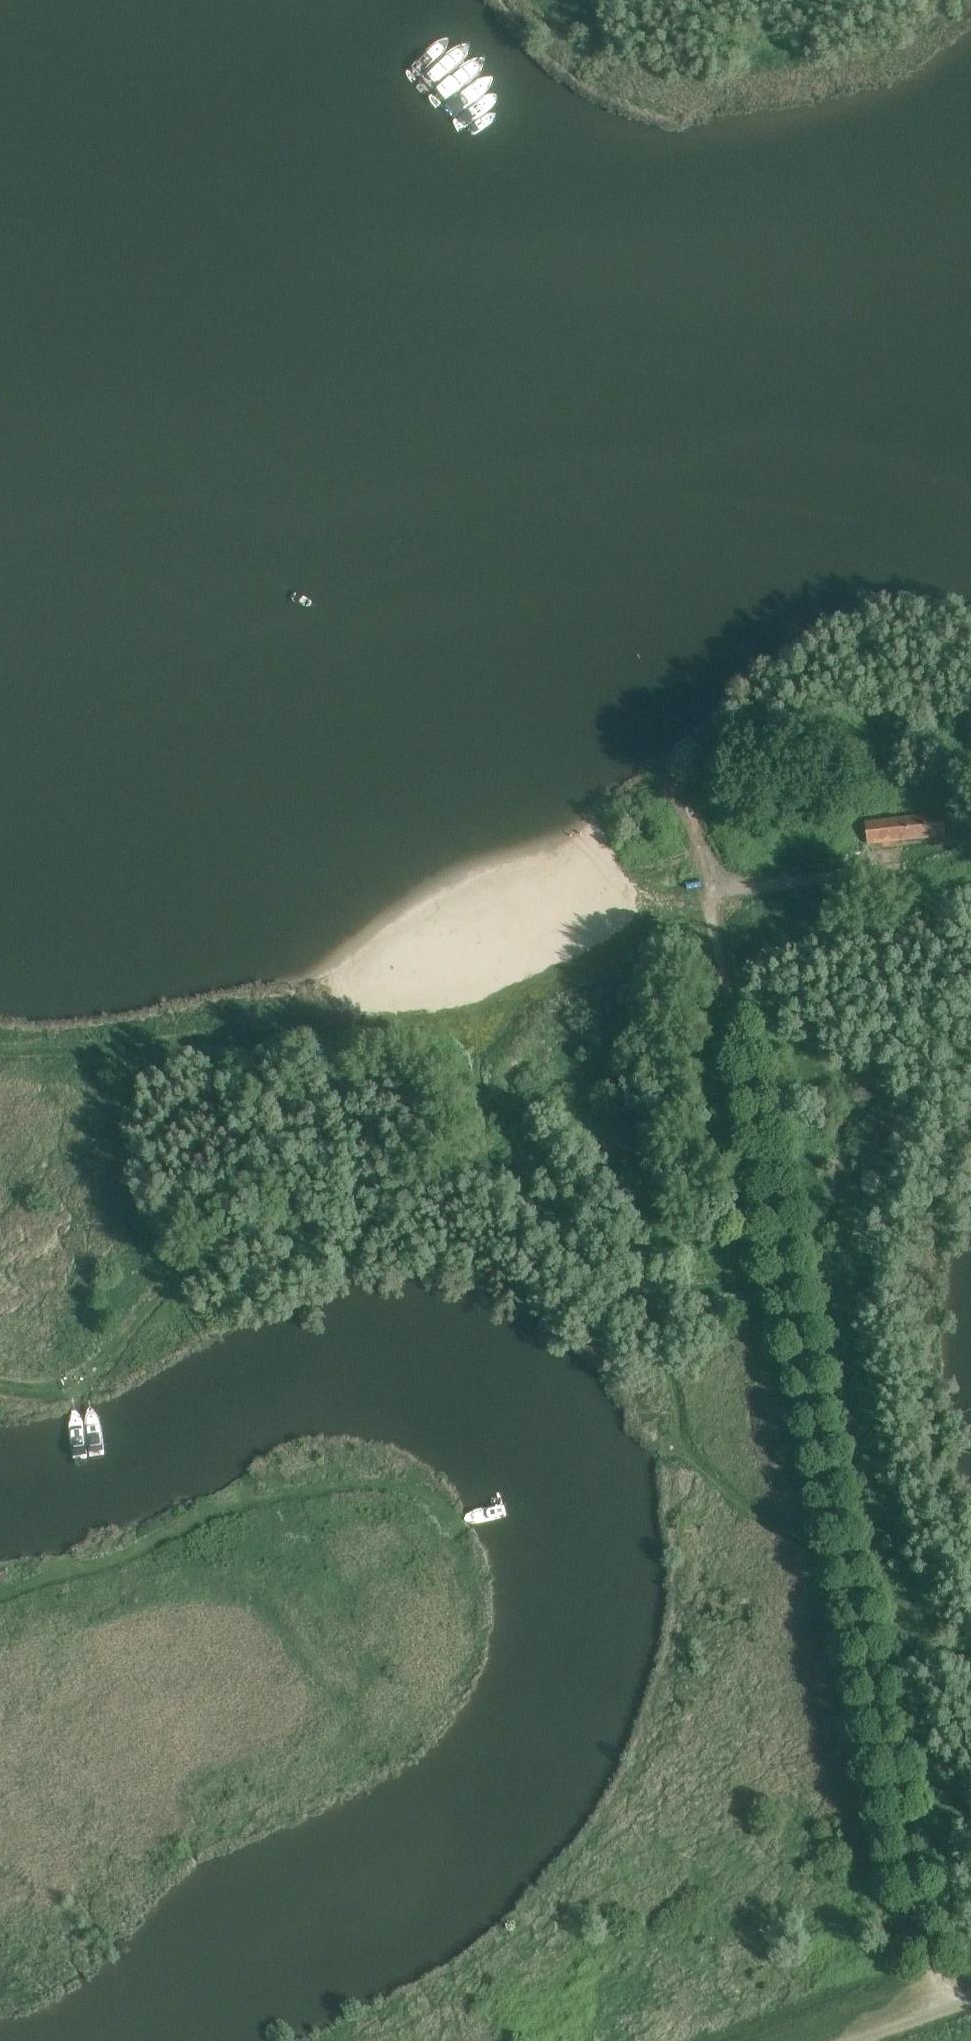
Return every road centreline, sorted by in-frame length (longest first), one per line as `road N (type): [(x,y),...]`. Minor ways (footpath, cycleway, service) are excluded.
road 1 (track): [(693,807),(942,2014)]
road 2 (track): [(856,2040),(970,2005)]

